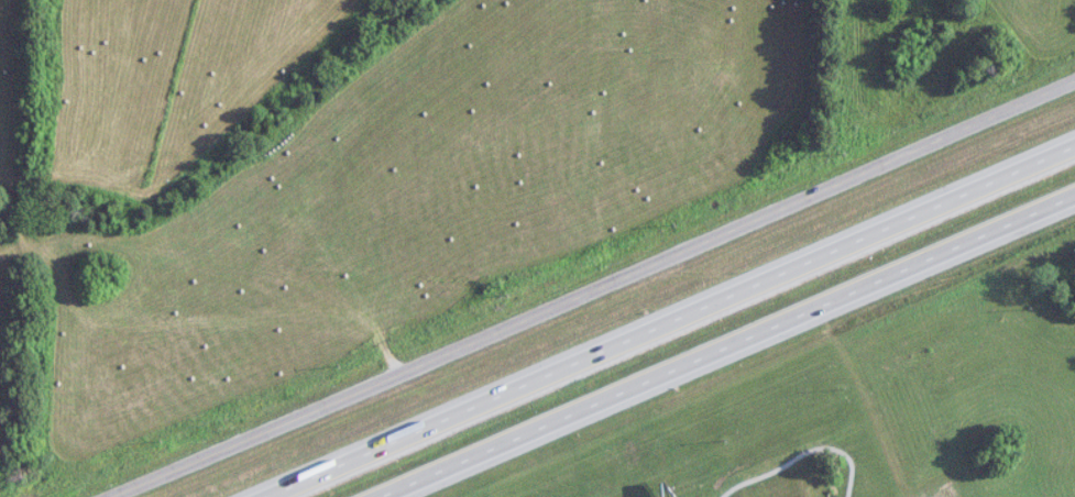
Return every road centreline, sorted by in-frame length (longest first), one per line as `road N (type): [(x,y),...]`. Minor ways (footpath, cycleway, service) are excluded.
road 1 (residential): [(145,496),(1074,86)]
road 2 (motorway): [(1074,160),(300,496)]
road 3 (motorway): [(407,496),(1074,206)]

